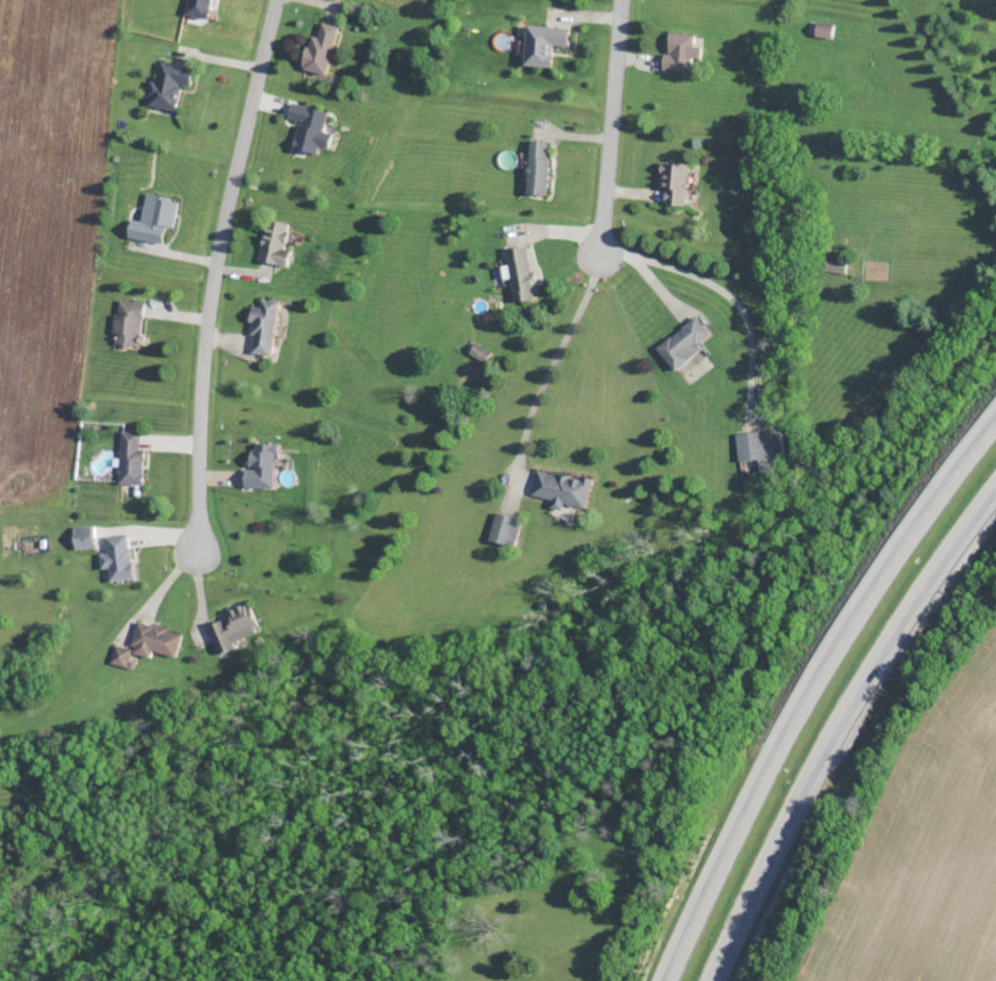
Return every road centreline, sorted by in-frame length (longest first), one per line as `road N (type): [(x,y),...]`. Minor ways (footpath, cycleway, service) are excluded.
road 1 (motorway): [(995,420),(890,563),(794,717),(663,980)]
road 2 (motorway): [(712,980),(832,741),(995,493)]
road 3 (residential): [(273,0),(220,233),(193,542)]
road 4 (residential): [(620,0),(600,254)]

